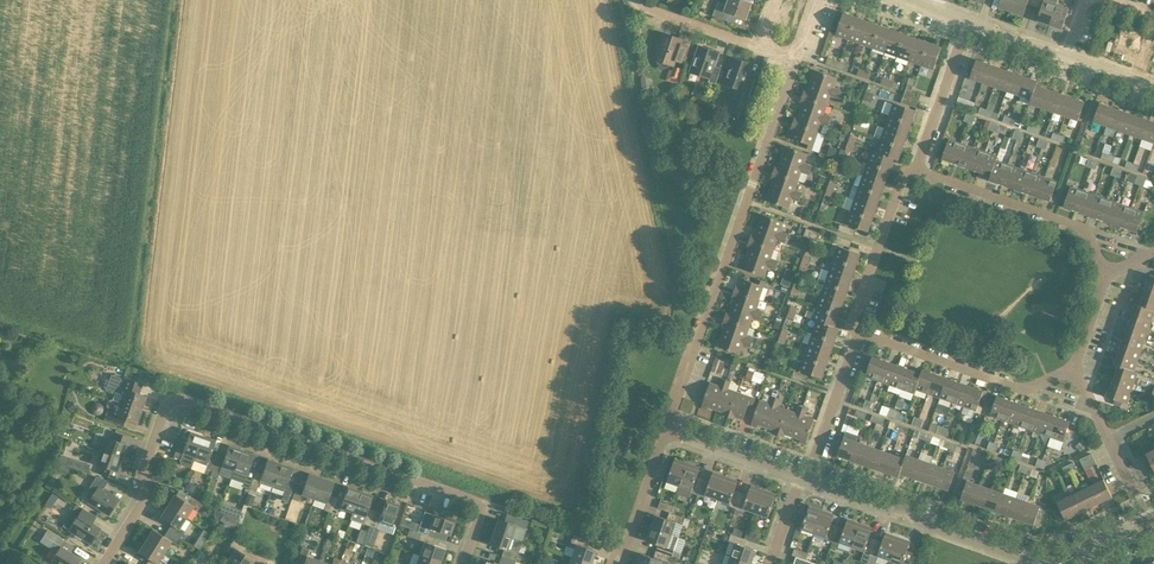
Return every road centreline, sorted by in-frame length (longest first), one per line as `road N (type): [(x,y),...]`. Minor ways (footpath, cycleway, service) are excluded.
road 1 (residential): [(104,563),(149,492),(145,469),(175,400),(483,504)]
road 2 (residential): [(666,431),(794,59)]
road 3 (residential): [(1043,563),(807,480)]
road 4 (residential): [(915,170),(1084,229),(1108,275)]
road 5 (residential): [(1073,369),(1023,390),(859,332)]
road 6 (residential): [(859,332),(854,321),(903,179),(915,170)]
road 7 (residential): [(915,170),(969,21)]
road 8 (residential): [(807,480),(859,332)]
road 9 (residential): [(801,478),(666,431)]
road 10 (residential): [(634,0),(760,47)]
road 11 (residential): [(666,431),(624,552)]

